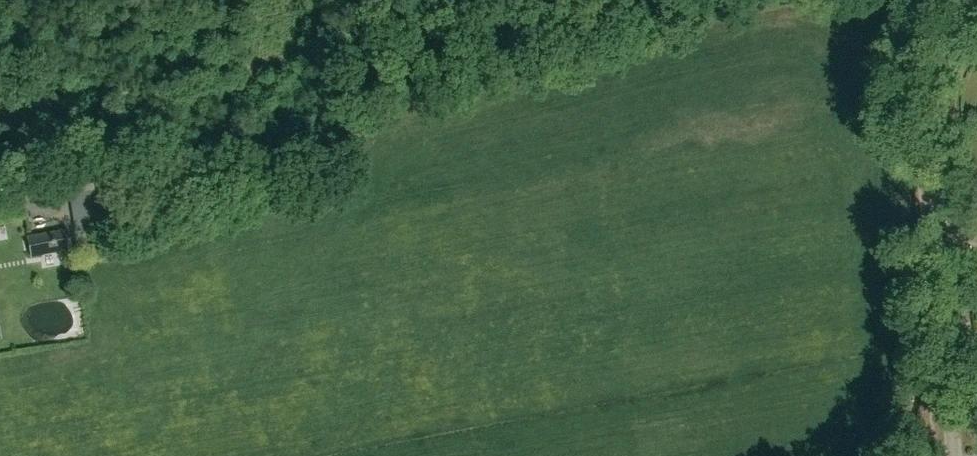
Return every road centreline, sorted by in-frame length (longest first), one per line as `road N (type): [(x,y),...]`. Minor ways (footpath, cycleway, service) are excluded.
road 1 (residential): [(955,455),(933,102),(943,48),(976,0)]

